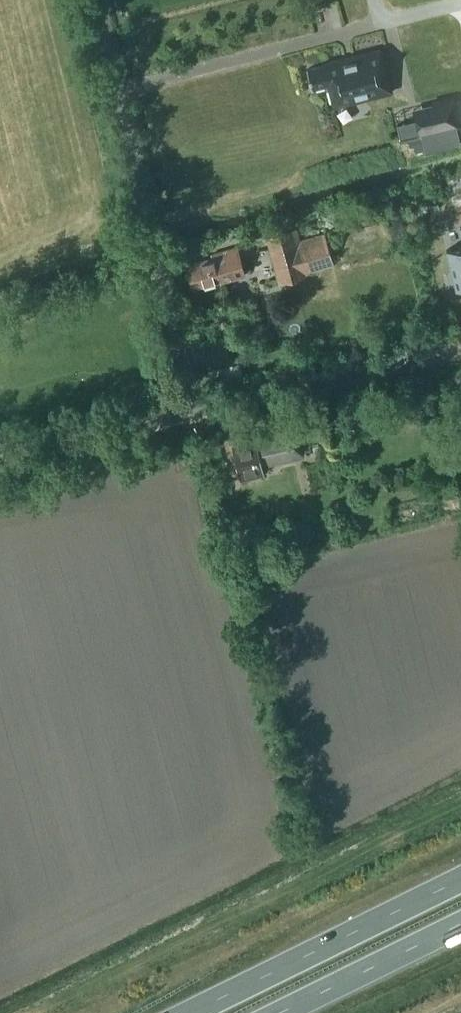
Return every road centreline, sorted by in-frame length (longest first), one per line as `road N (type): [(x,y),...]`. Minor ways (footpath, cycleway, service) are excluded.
road 1 (unclassified): [(196,414),(94,0)]
road 2 (trunk): [(460,880),(191,1012)]
road 3 (unclassified): [(196,414),(460,350)]
road 4 (unclassified): [(0,462),(196,414)]
road 5 (trunk): [(280,1012),(460,924)]

